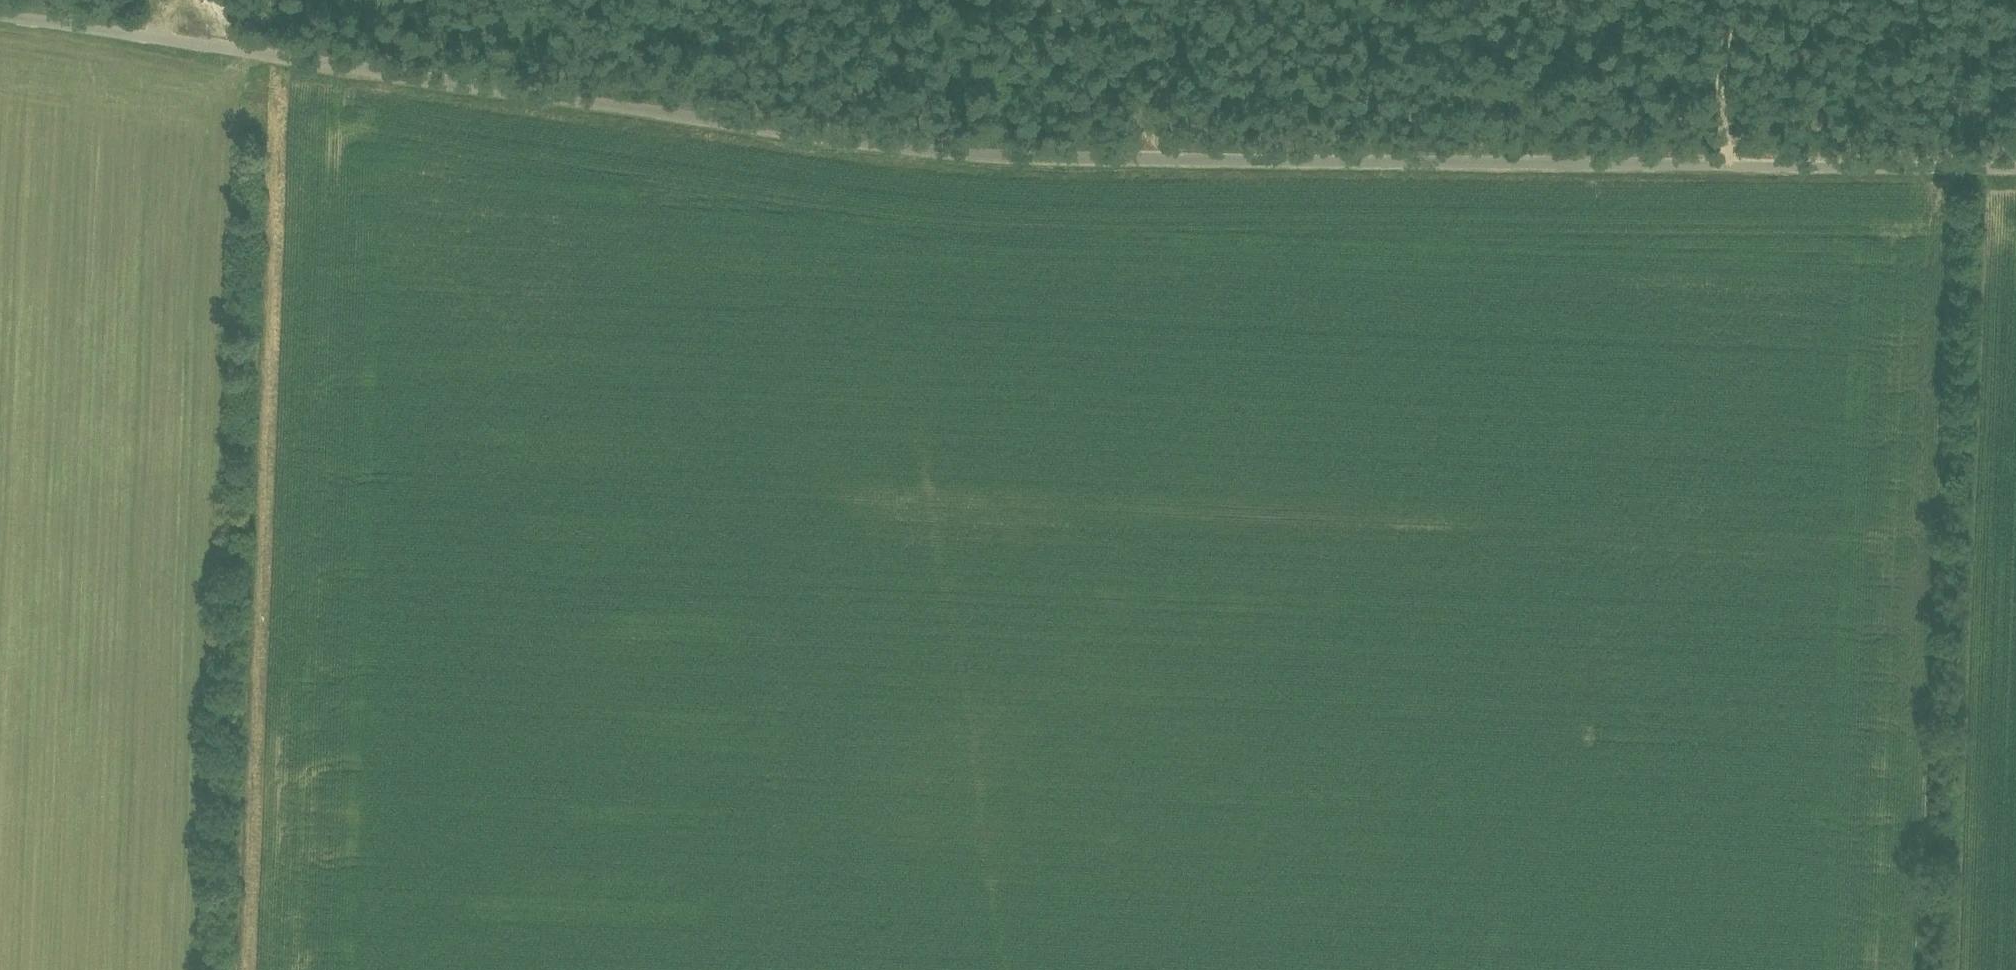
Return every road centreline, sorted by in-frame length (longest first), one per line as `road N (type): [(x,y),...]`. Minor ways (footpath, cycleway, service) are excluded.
road 1 (residential): [(0,10),(849,143),(1565,173),(2015,164)]

